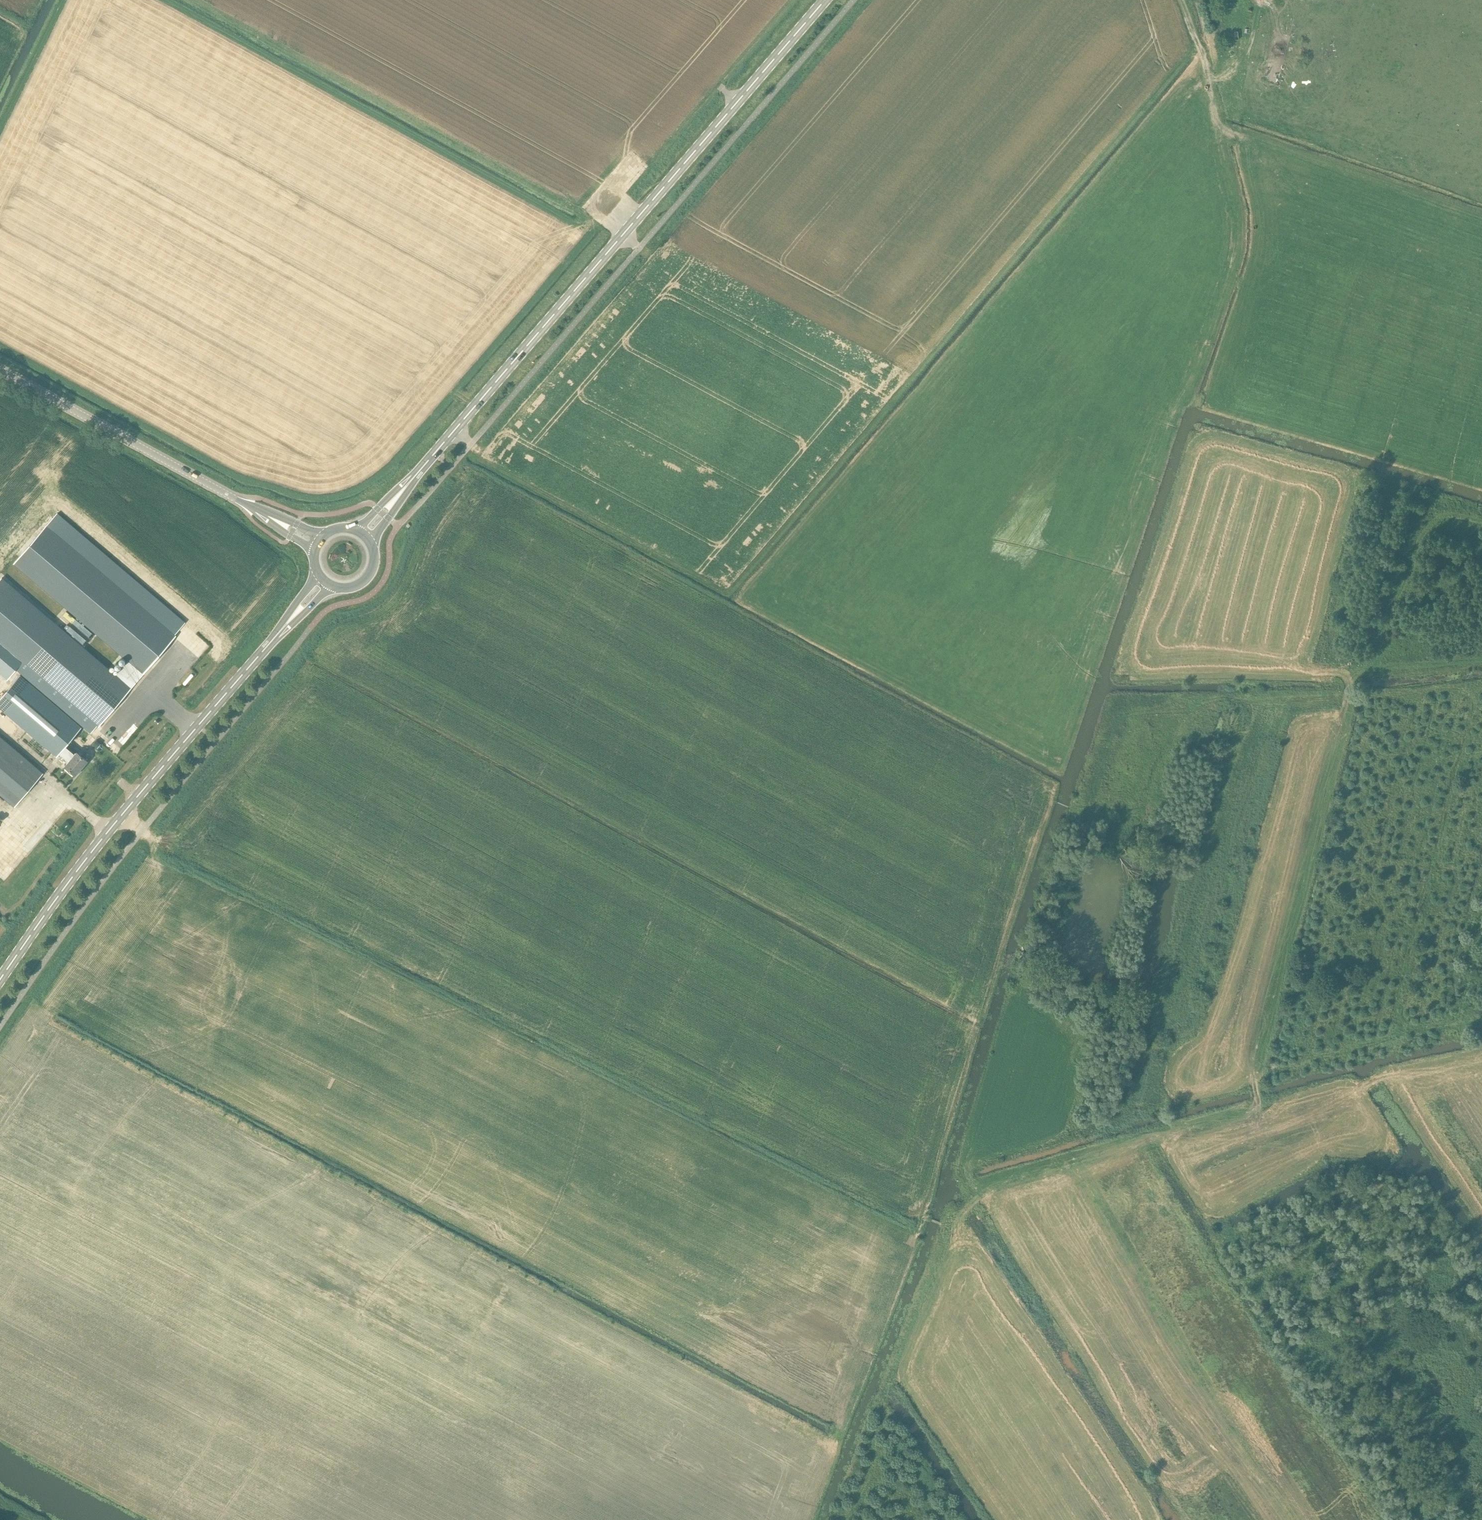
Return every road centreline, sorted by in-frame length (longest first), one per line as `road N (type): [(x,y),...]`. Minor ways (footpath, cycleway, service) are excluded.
road 1 (tertiary): [(402,492),(825,0)]
road 2 (tertiary): [(0,982),(127,806),(288,621)]
road 3 (tertiary): [(273,519),(0,370)]

